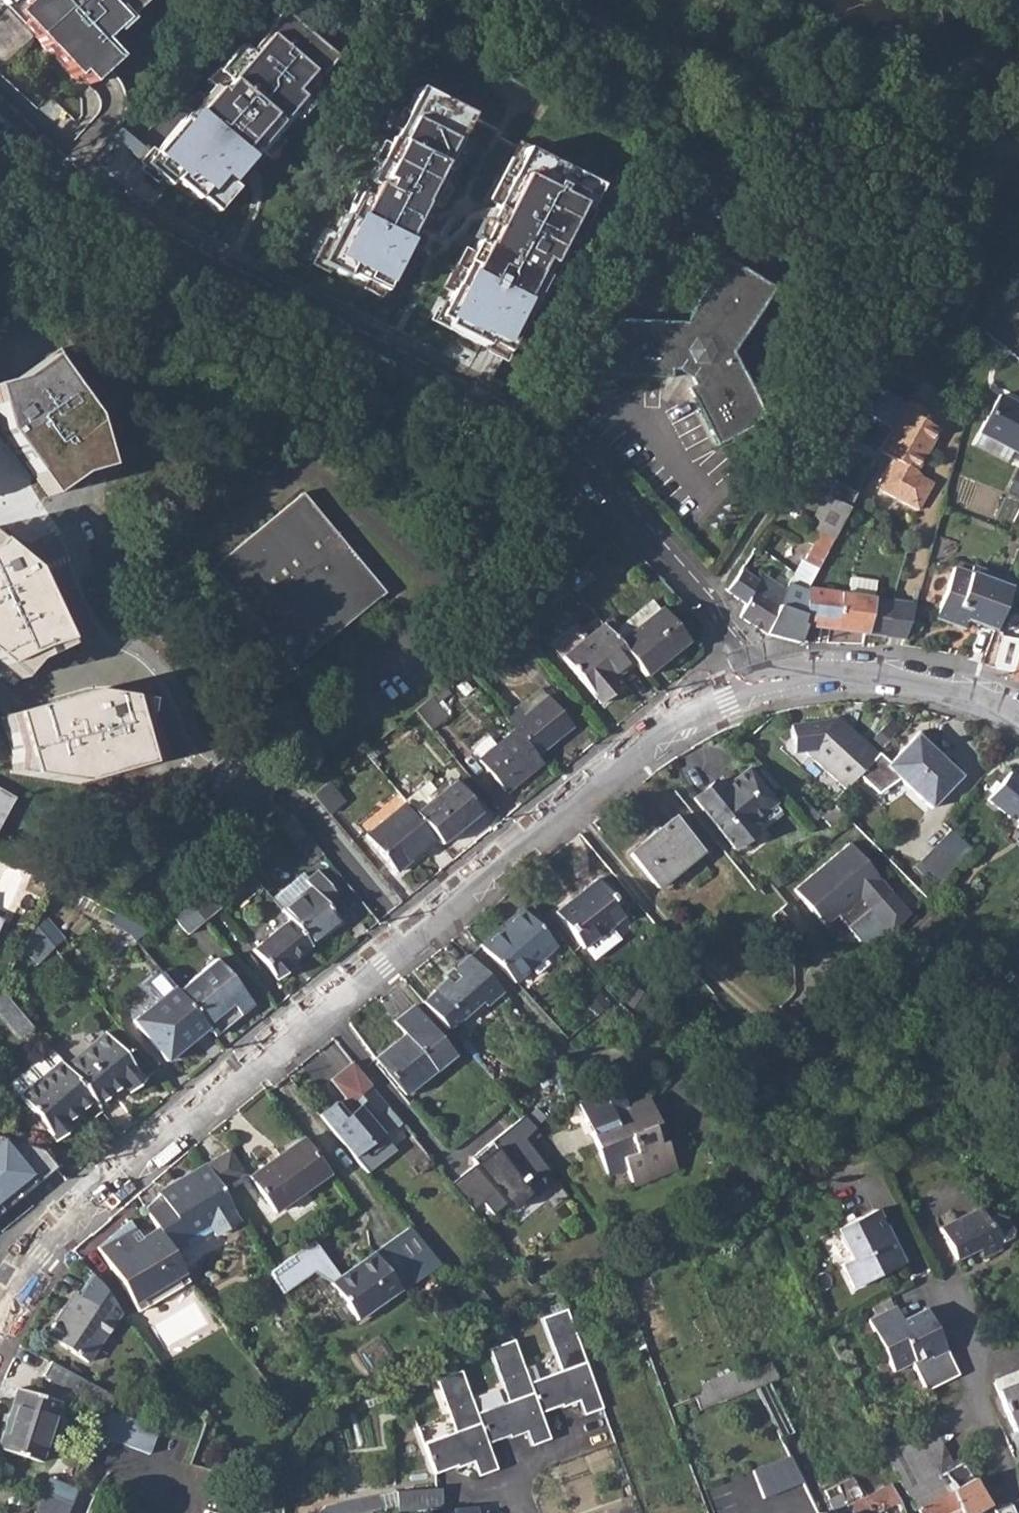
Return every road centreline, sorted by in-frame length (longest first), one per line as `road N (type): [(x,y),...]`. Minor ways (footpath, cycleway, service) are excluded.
road 1 (residential): [(753,684),(616,764),(70,1215),(0,1311)]
road 2 (residential): [(0,102),(159,236),(563,439),(708,593),(753,684)]
road 3 (residential): [(1018,707),(867,673),(808,672),(753,684)]

